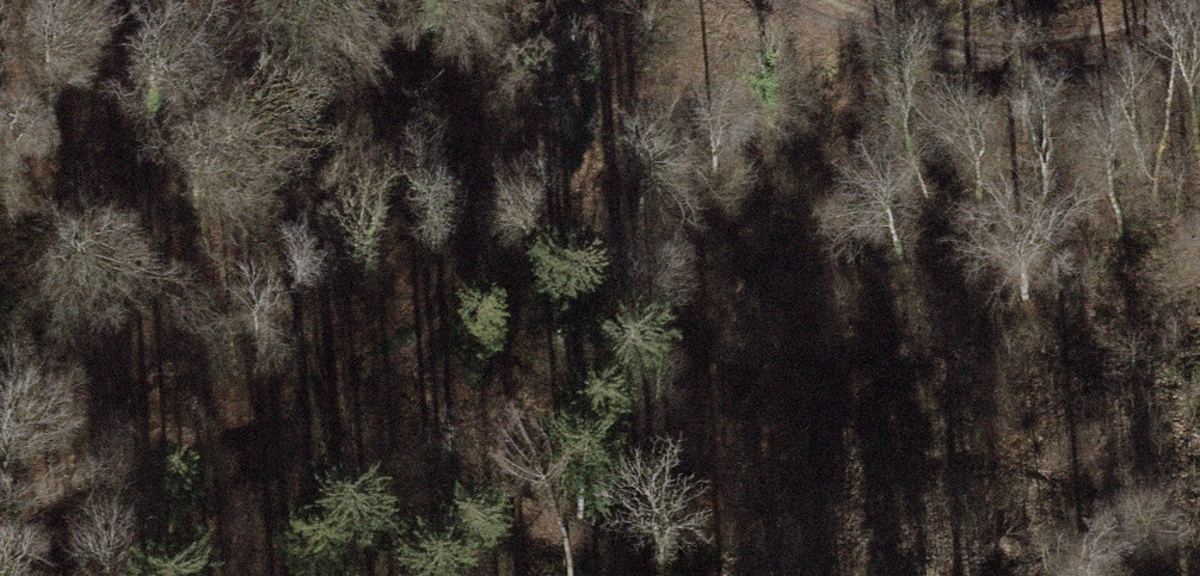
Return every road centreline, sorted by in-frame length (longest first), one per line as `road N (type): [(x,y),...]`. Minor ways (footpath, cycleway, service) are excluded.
road 1 (track): [(856,25),(605,172),(405,352),(0,539)]
road 2 (track): [(1194,0),(1055,43),(856,25),(801,0)]
road 3 (track): [(405,352),(440,434),(486,490),(676,575)]

